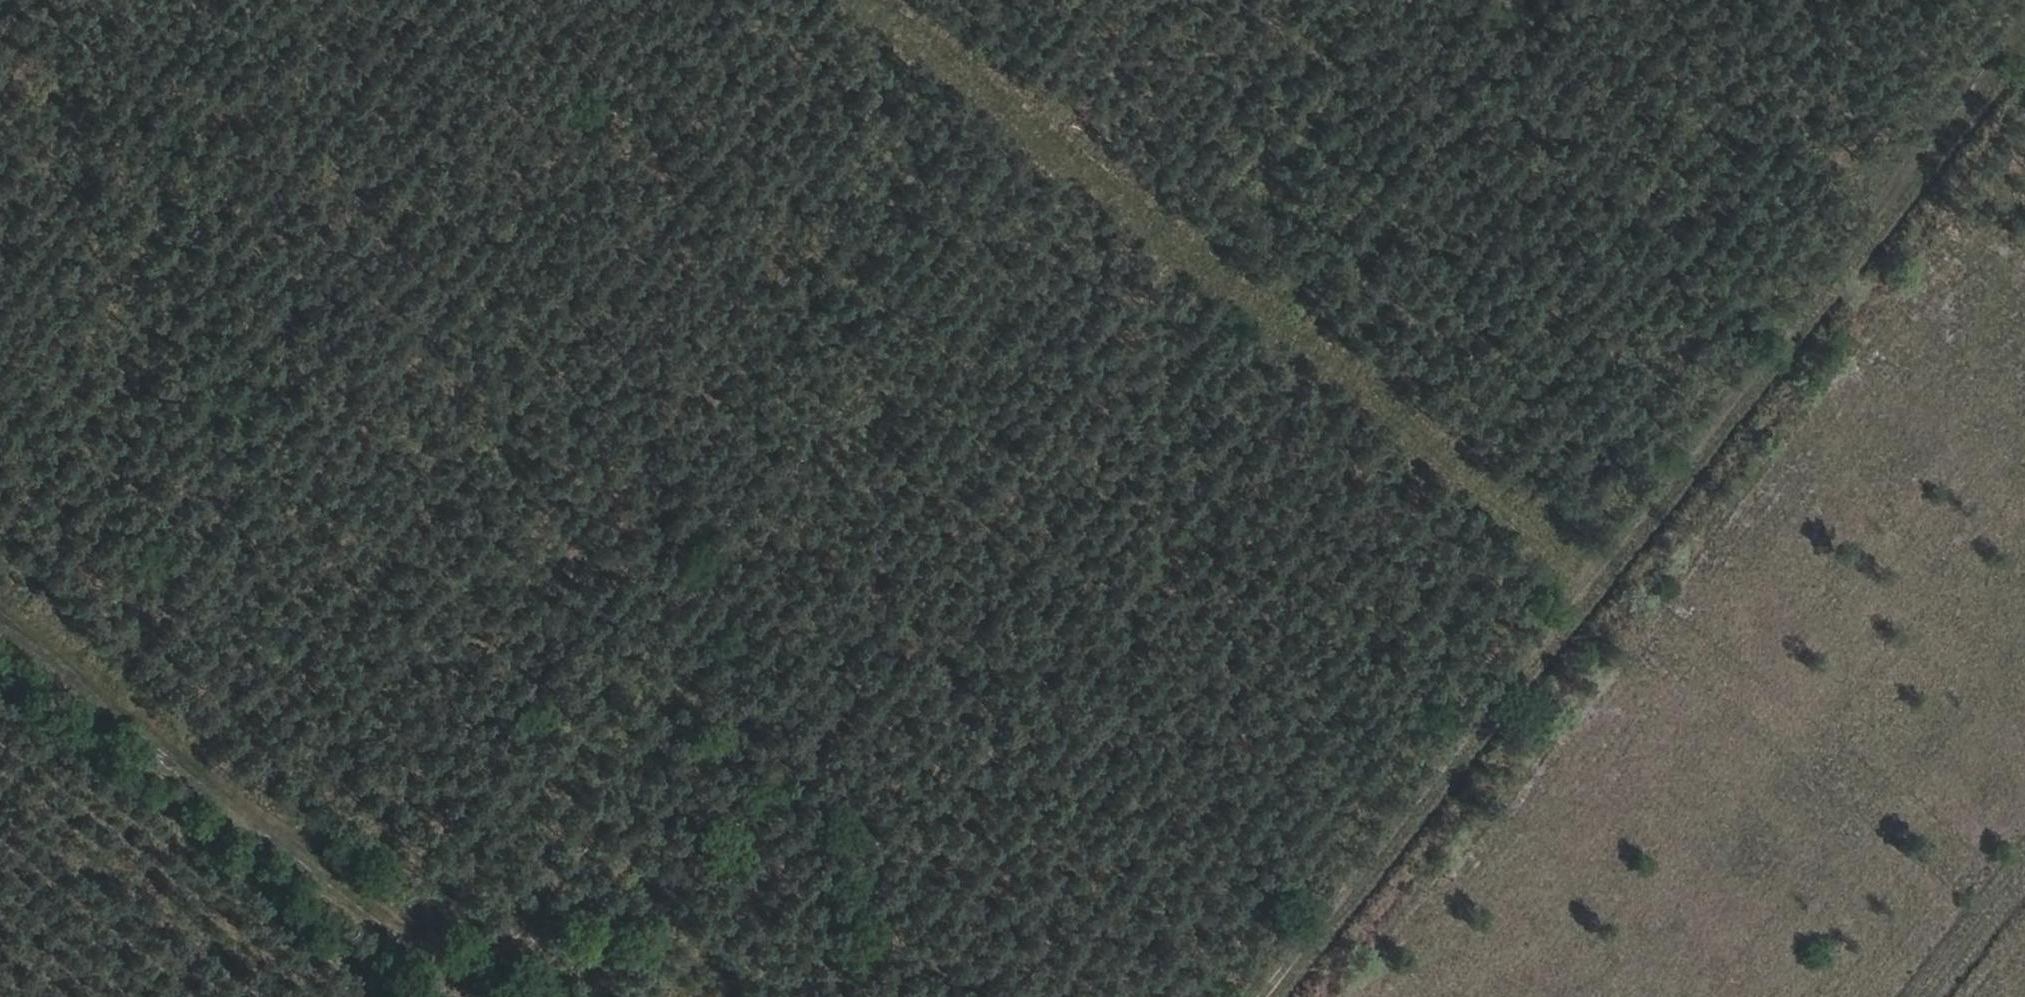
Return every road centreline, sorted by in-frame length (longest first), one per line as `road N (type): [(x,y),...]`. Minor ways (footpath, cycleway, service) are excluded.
road 1 (track): [(2024,30),(1261,996)]
road 2 (track): [(869,0),(1592,578)]
road 3 (track): [(0,624),(473,996)]
road 4 (track): [(1933,996),(2024,879)]

